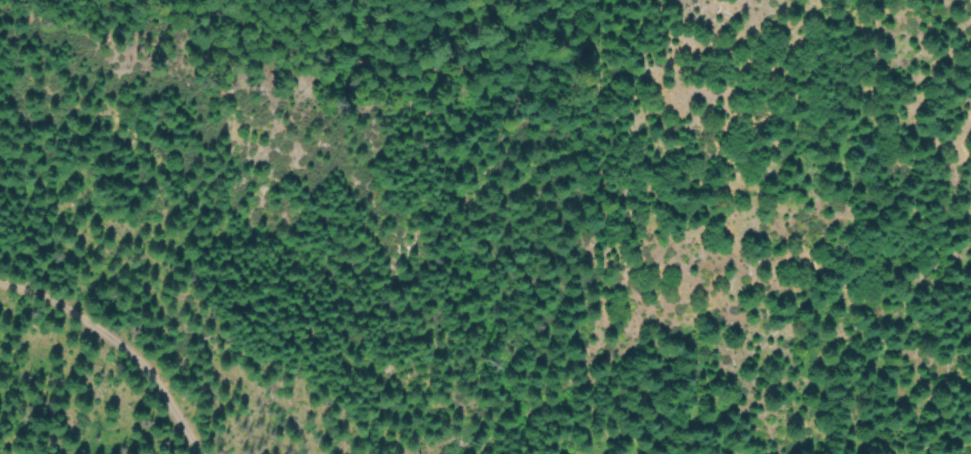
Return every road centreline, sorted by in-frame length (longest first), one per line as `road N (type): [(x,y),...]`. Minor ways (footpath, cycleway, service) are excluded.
road 1 (track): [(0,289),(52,307),(143,364),(204,453)]

